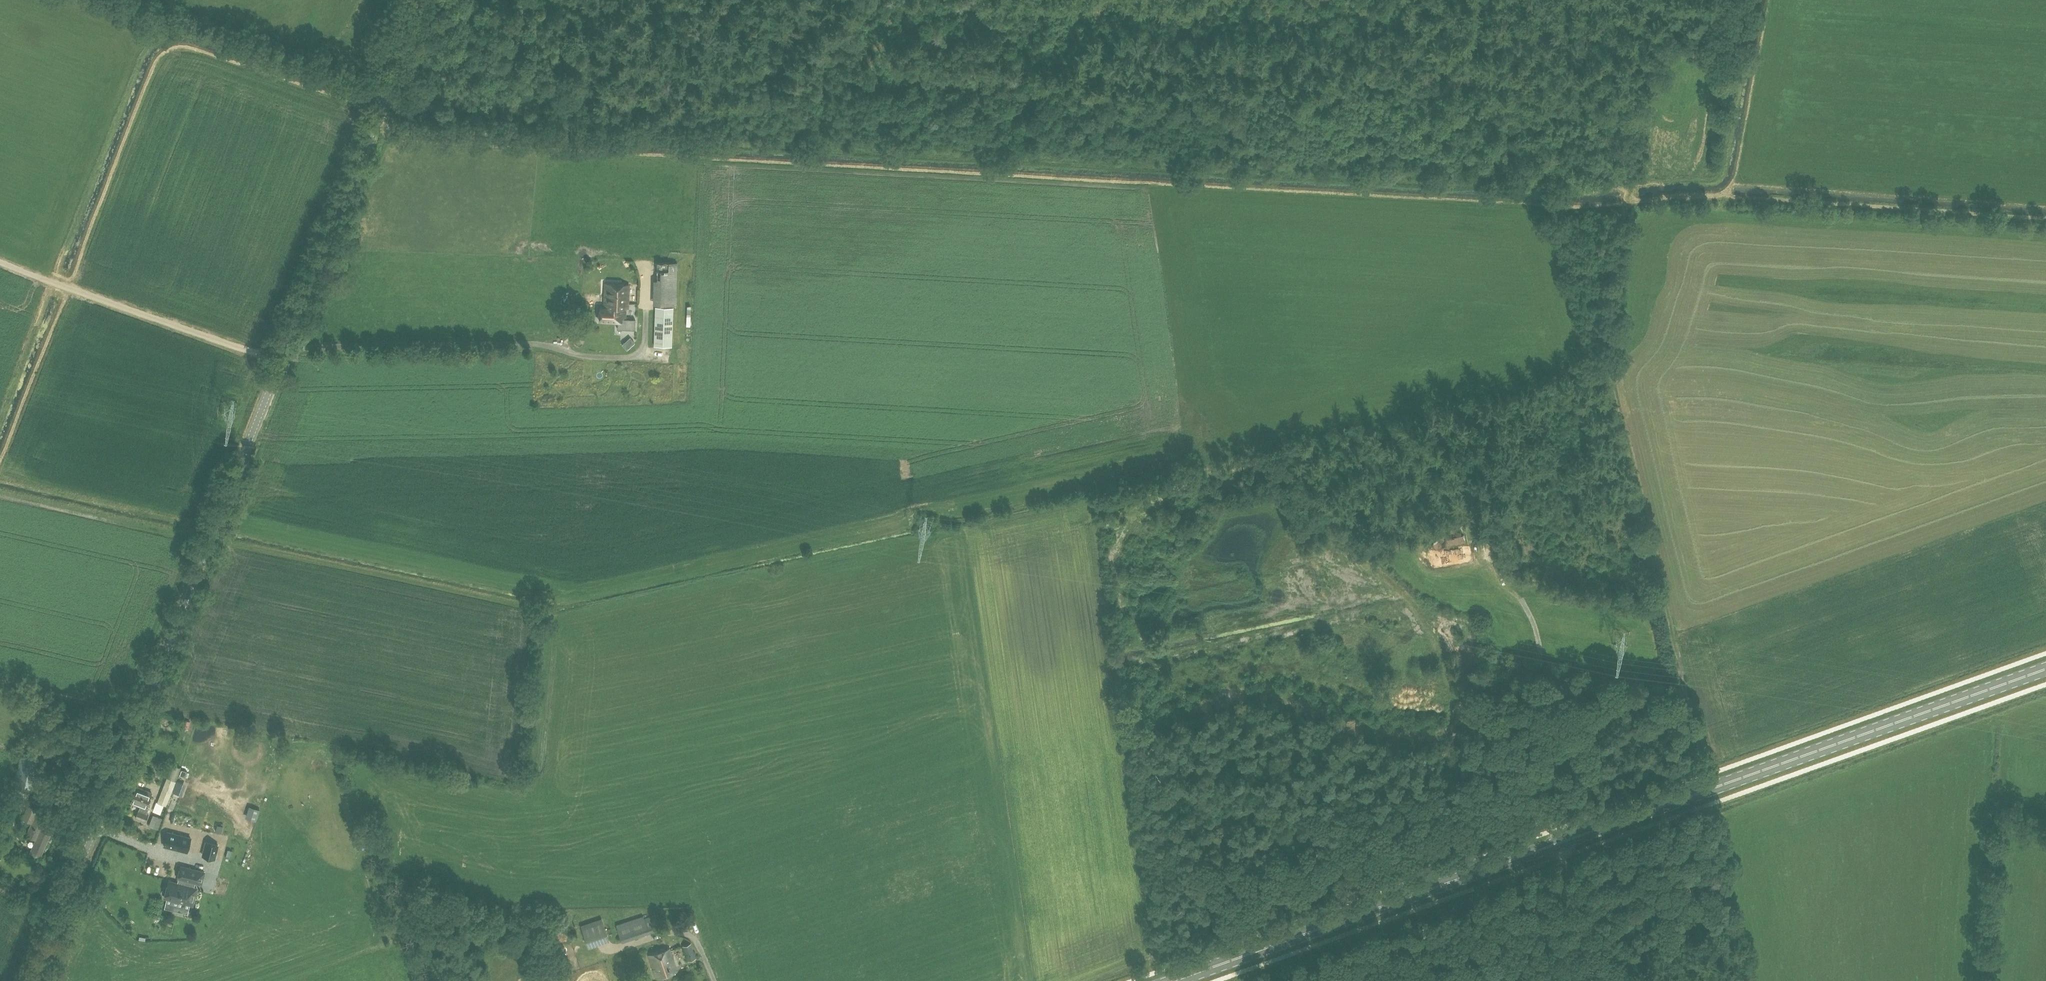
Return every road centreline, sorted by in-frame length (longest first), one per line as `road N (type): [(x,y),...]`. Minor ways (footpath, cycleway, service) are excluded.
road 1 (tertiary): [(34,980),(426,0)]
road 2 (primary): [(1175,980),(2045,673)]
road 3 (track): [(1595,0),(1634,74),(1608,391),(1704,775)]
road 4 (track): [(1592,980),(1557,844)]

